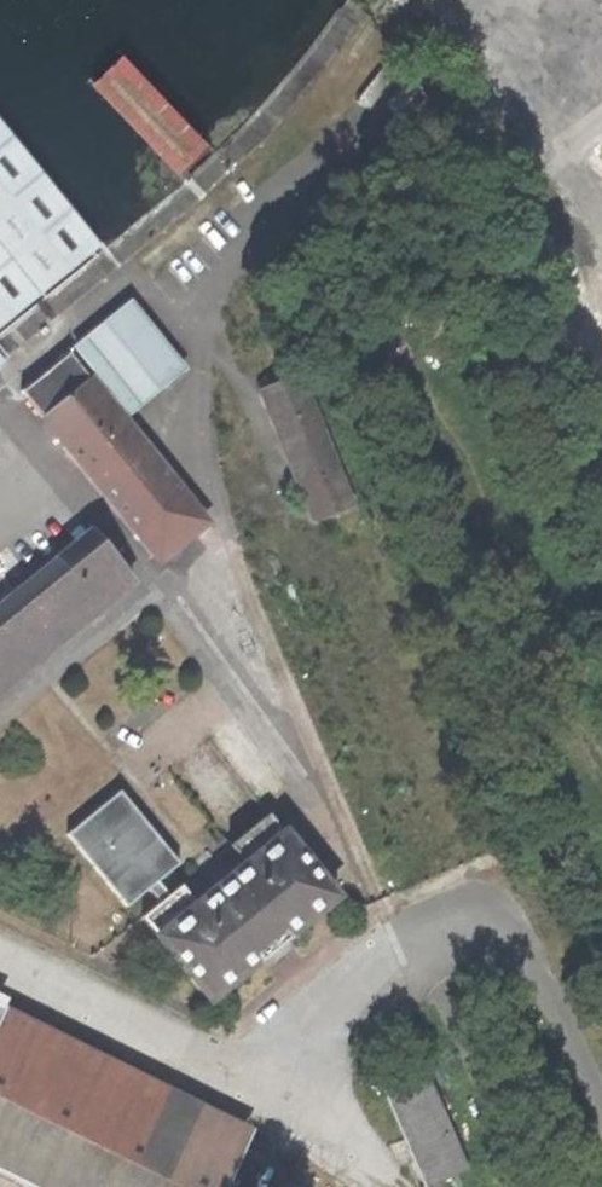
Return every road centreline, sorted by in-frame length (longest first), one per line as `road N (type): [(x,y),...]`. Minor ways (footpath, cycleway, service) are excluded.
road 1 (unclassified): [(601,1093),(539,953),(519,928),(473,913),(436,928),(241,1075)]
road 2 (track): [(428,362),(601,768)]
road 3 (unclassified): [(241,1075),(0,953)]
road 4 (unclassified): [(378,1158),(241,1075)]

